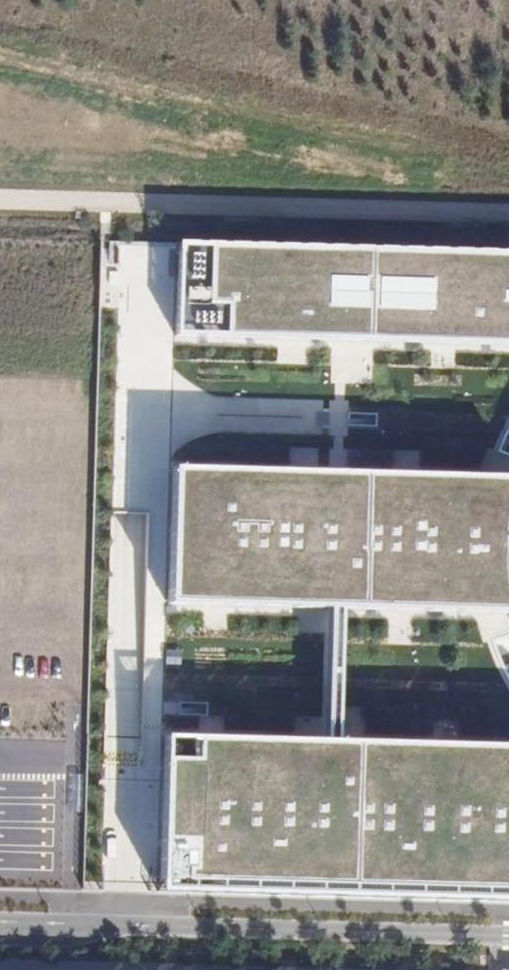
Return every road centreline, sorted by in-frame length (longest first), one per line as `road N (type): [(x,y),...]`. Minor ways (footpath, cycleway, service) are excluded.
road 1 (secondary): [(508,937),(0,931)]

